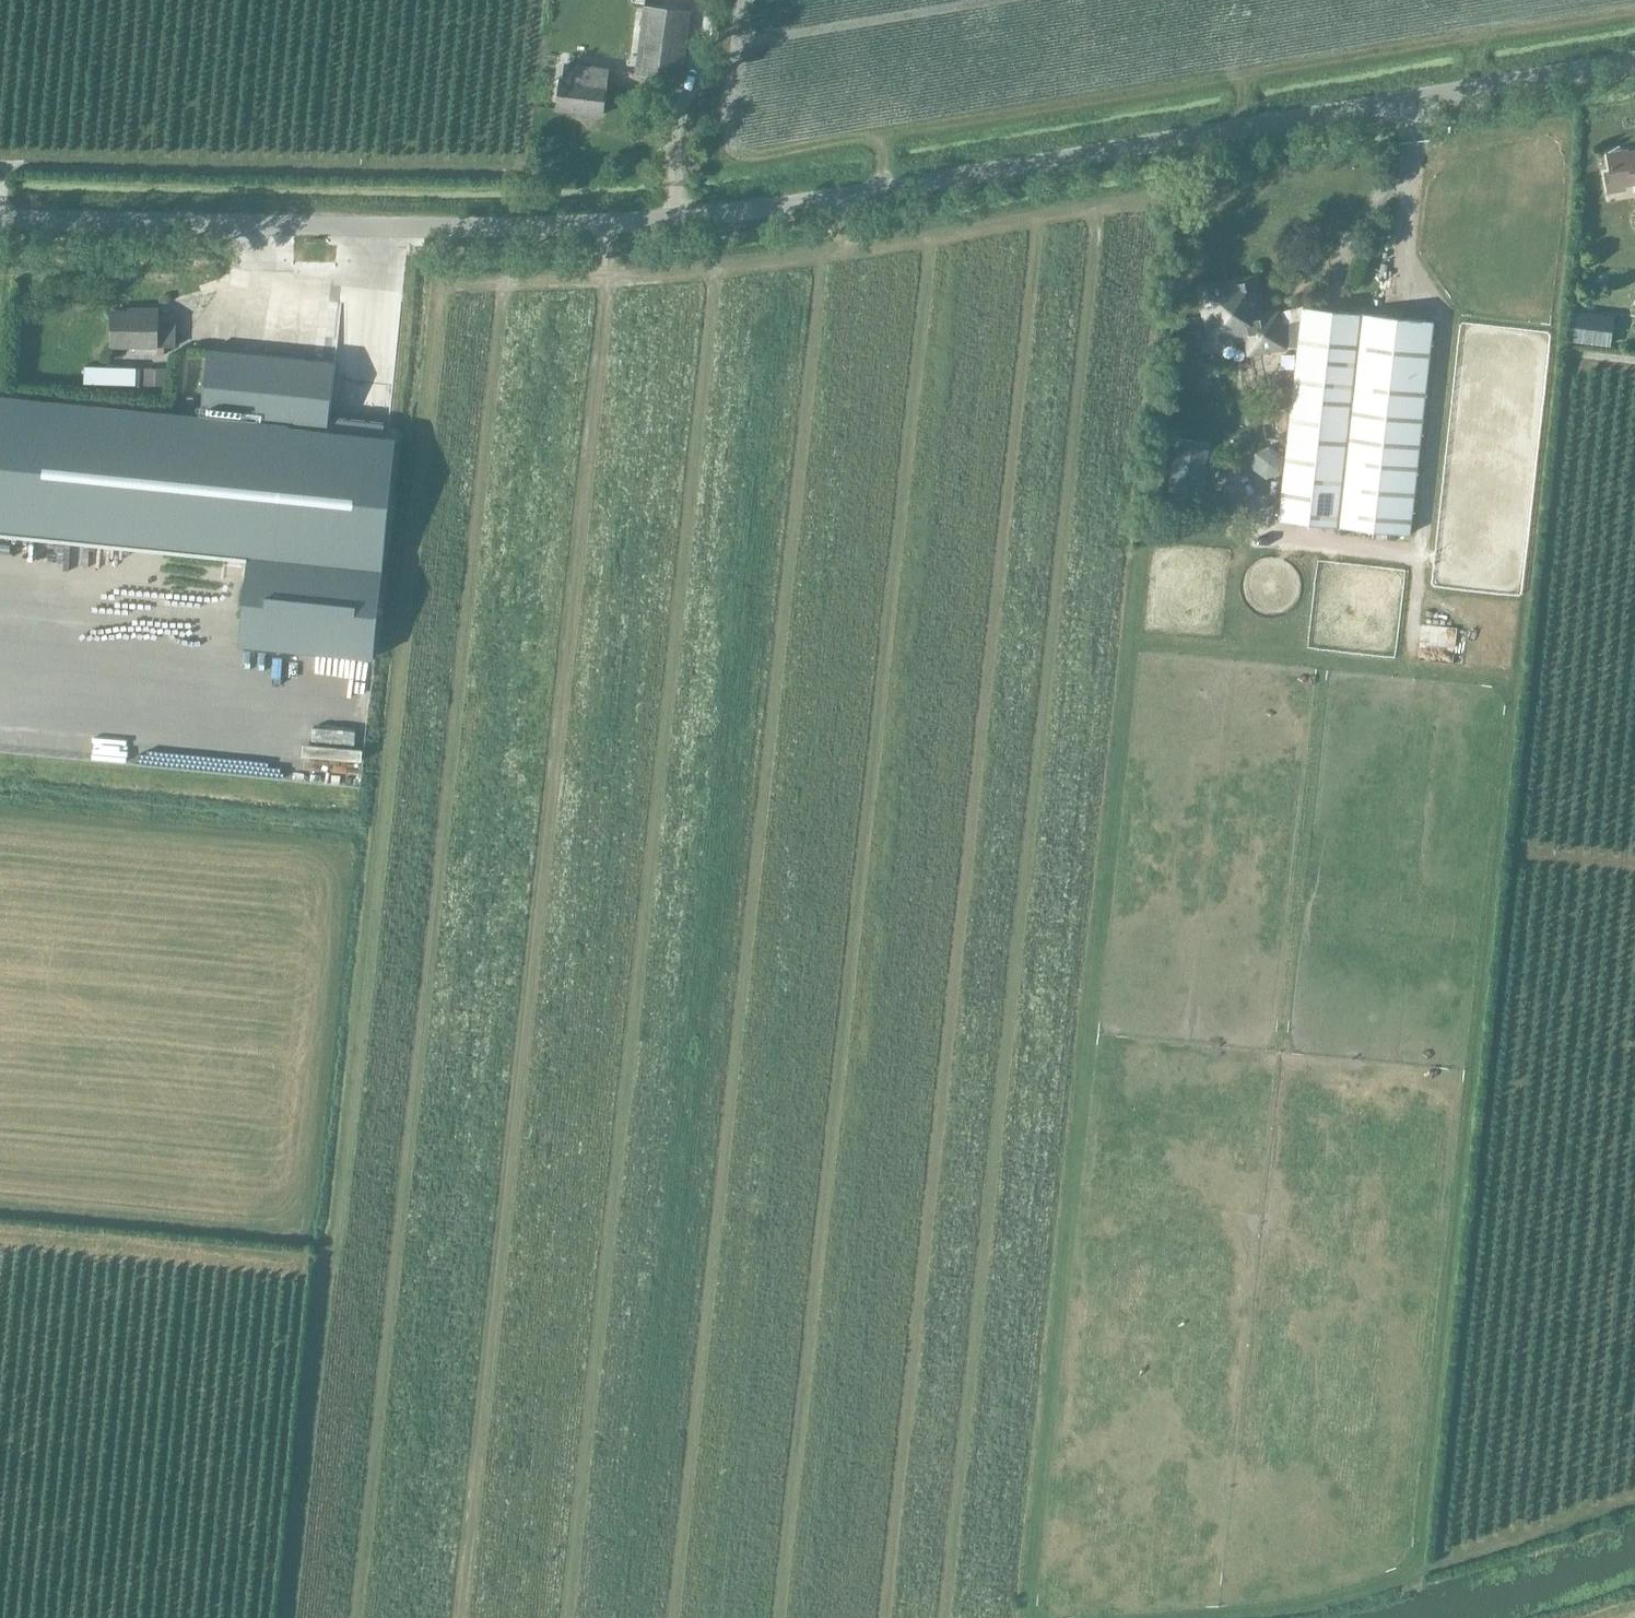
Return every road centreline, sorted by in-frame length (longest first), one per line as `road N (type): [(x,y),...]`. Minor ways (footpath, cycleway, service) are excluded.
road 1 (unclassified): [(0,248),(415,254),(643,240),(944,201),(1634,78)]

